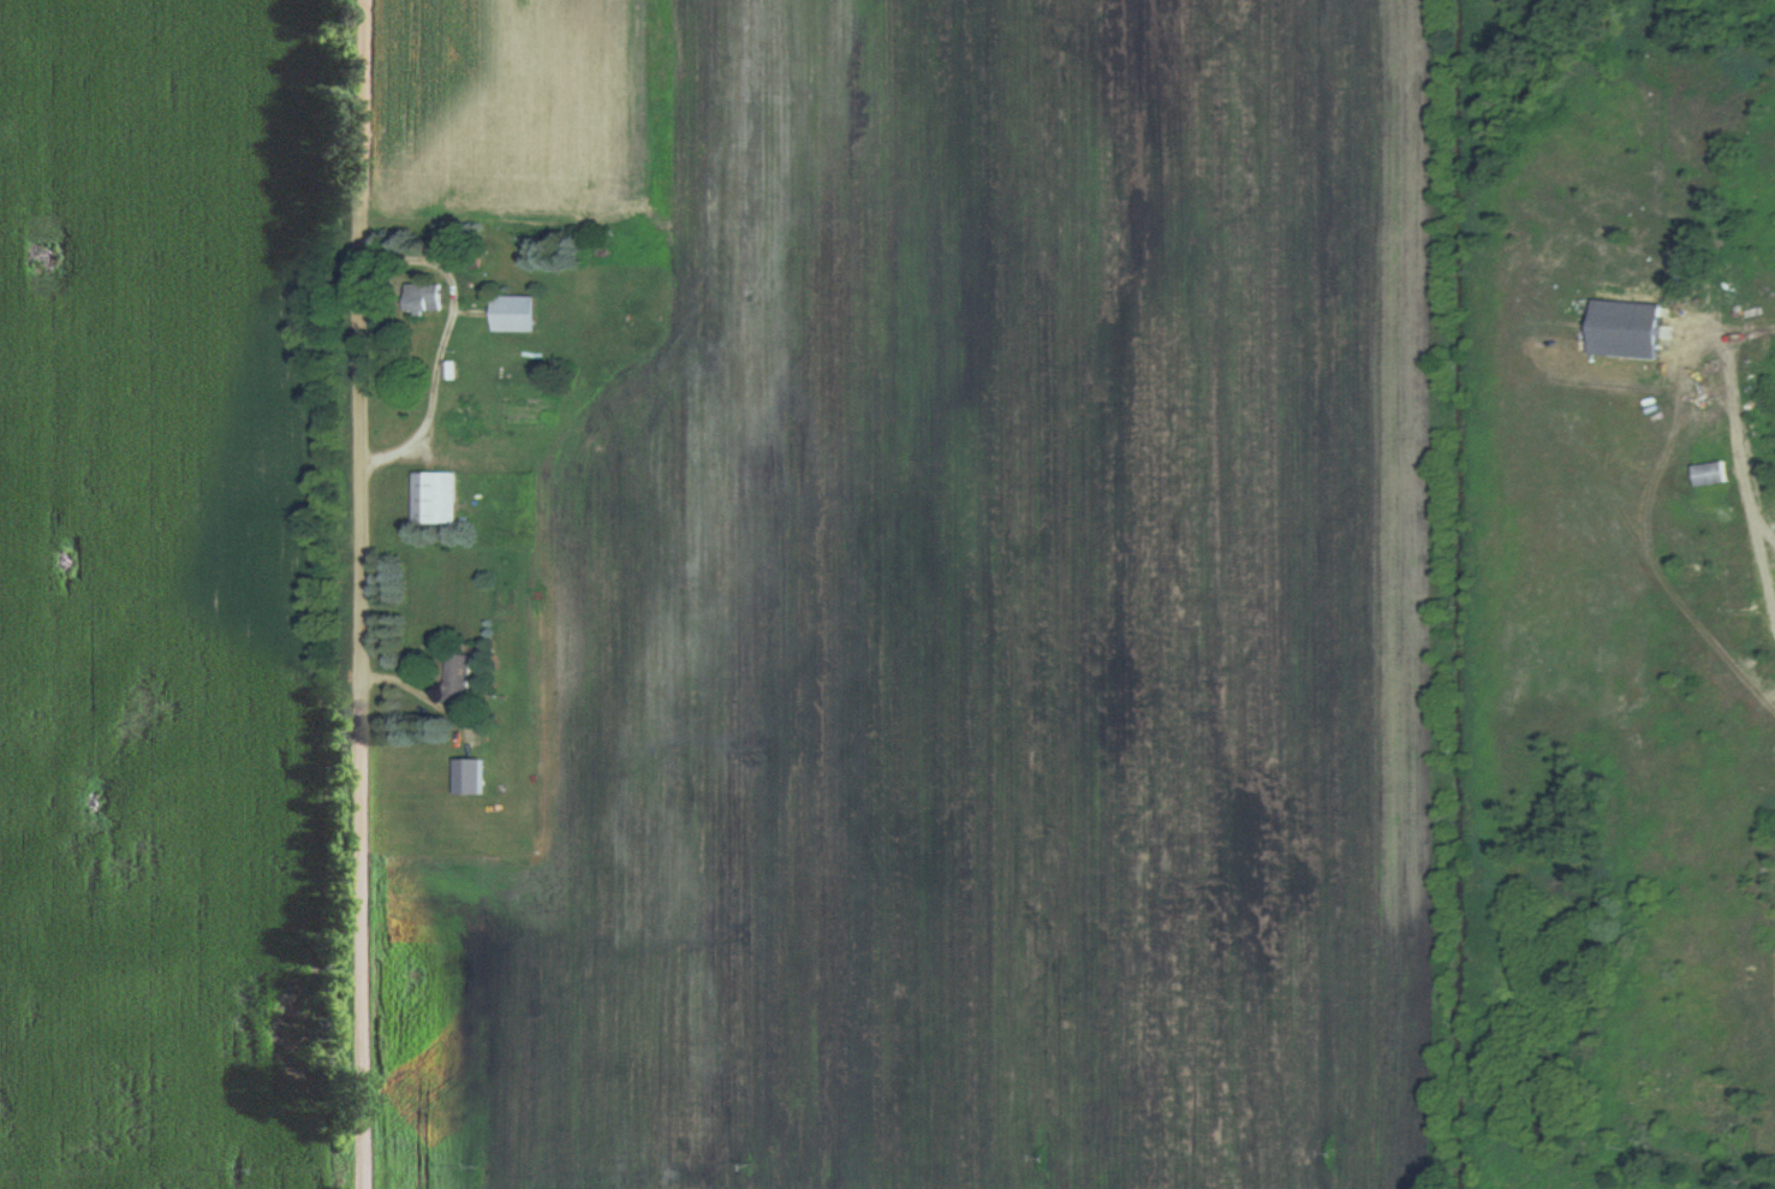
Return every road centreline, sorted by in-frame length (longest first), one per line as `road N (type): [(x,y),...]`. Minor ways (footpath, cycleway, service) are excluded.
road 1 (residential): [(364,1188),(361,0)]
road 2 (residential): [(1774,588),(1722,351)]

